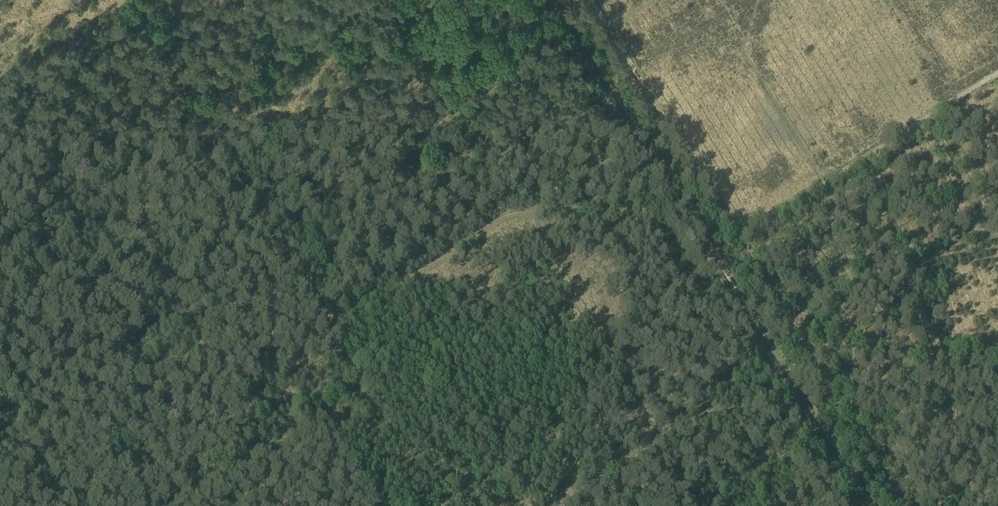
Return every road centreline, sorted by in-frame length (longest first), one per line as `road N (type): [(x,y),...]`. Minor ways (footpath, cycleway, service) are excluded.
road 1 (track): [(592,0),(739,238),(997,75)]

